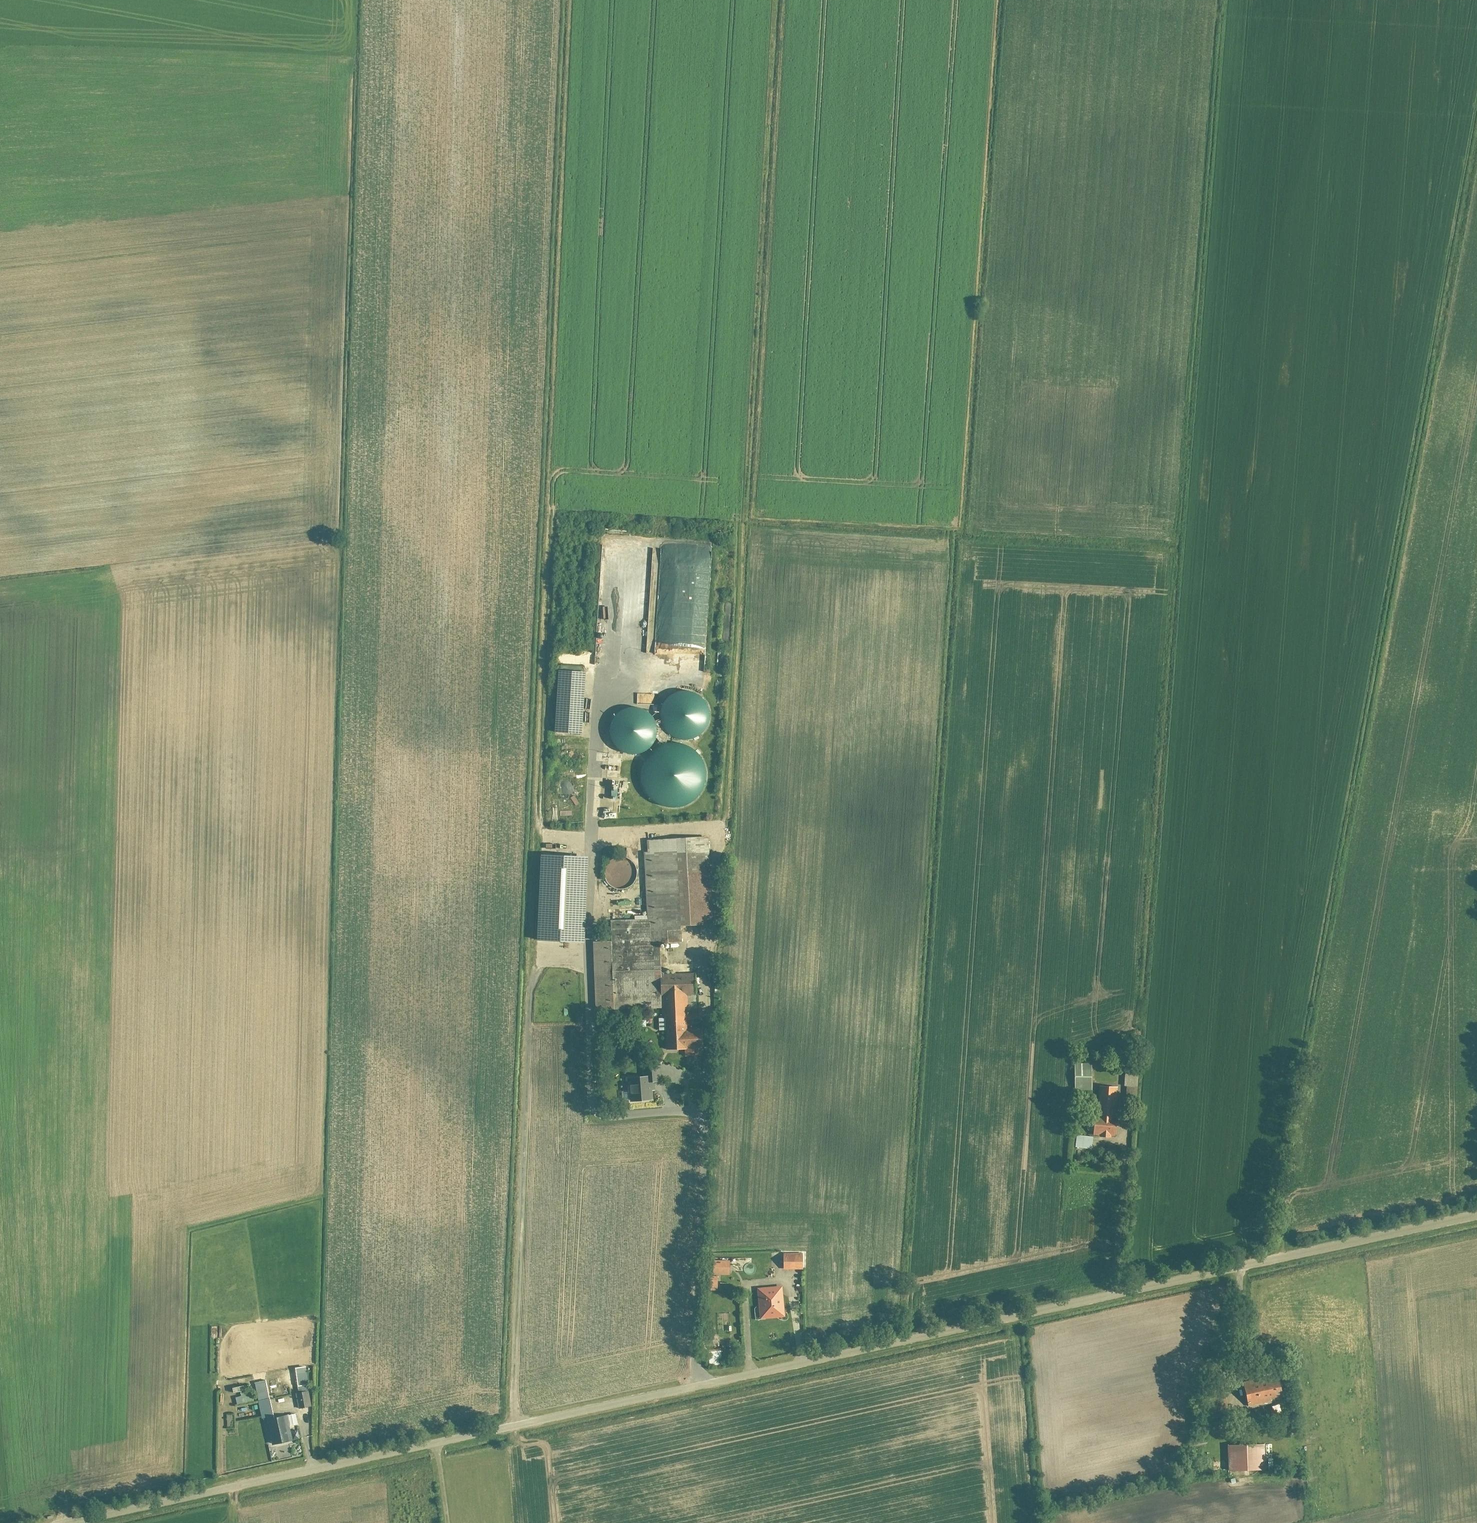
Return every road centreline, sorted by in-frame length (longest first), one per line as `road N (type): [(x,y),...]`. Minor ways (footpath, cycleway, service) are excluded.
road 1 (unclassified): [(72,1522),(1476,1217)]
road 2 (track): [(706,1113),(609,1118),(588,1104),(591,925)]

